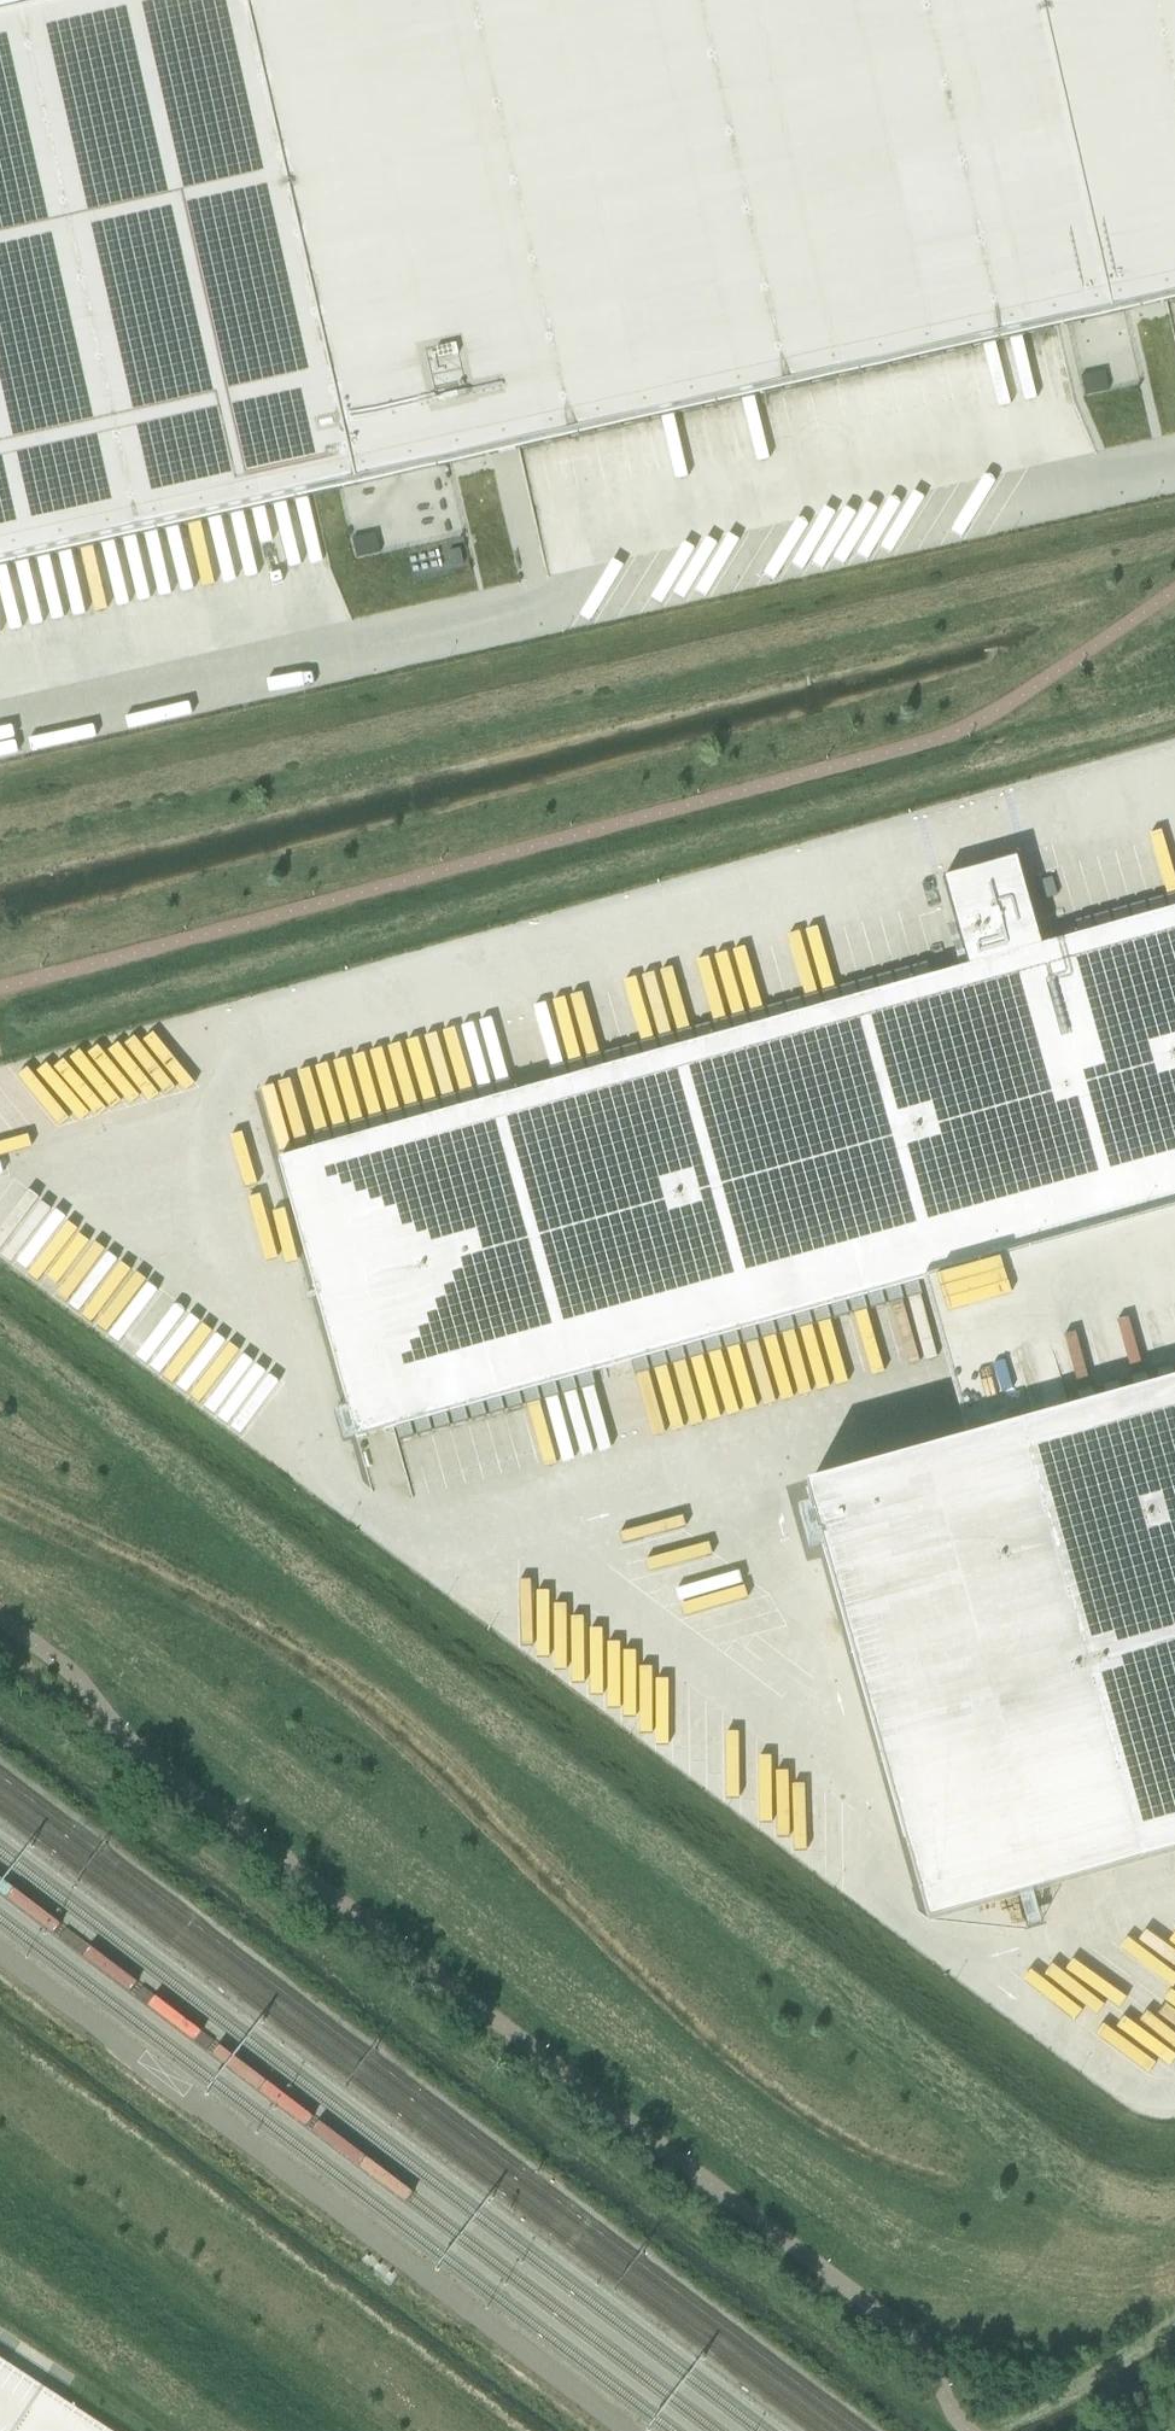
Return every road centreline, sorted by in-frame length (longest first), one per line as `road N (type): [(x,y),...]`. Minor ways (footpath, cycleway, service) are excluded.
road 1 (track): [(0,1073),(52,1126),(122,1151),(216,1129)]
road 2 (track): [(1174,2325),(1064,2397),(984,2430)]

